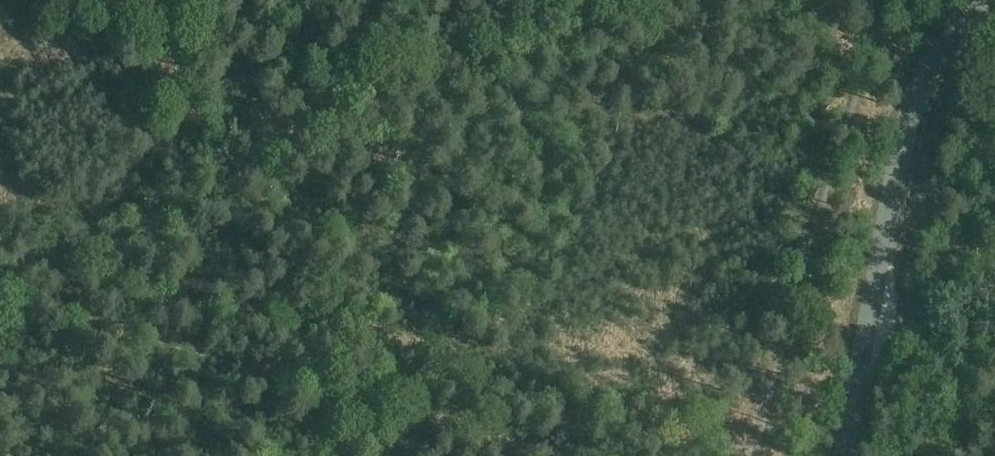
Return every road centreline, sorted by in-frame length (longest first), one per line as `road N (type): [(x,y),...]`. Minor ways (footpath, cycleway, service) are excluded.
road 1 (track): [(620,0),(362,86),(221,186),(96,255),(54,265),(0,250)]
road 2 (track): [(552,455),(0,294)]
road 3 (tertiary): [(846,455),(907,124),(944,43),(983,0)]
road 4 (track): [(350,455),(373,402),(402,381),(423,379),(684,455)]

